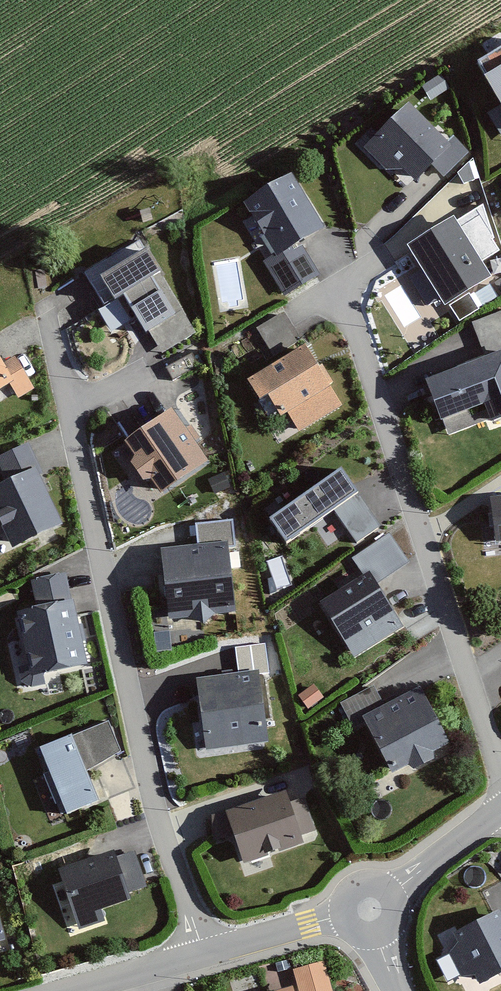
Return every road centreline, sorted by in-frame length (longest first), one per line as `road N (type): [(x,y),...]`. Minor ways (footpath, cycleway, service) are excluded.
road 1 (residential): [(52,335),(150,780),(203,955)]
road 2 (residential): [(341,287),(500,770)]
road 3 (residential): [(339,918),(203,955)]
road 4 (residential): [(500,810),(392,892)]
road 5 (residential): [(203,955),(77,990)]

